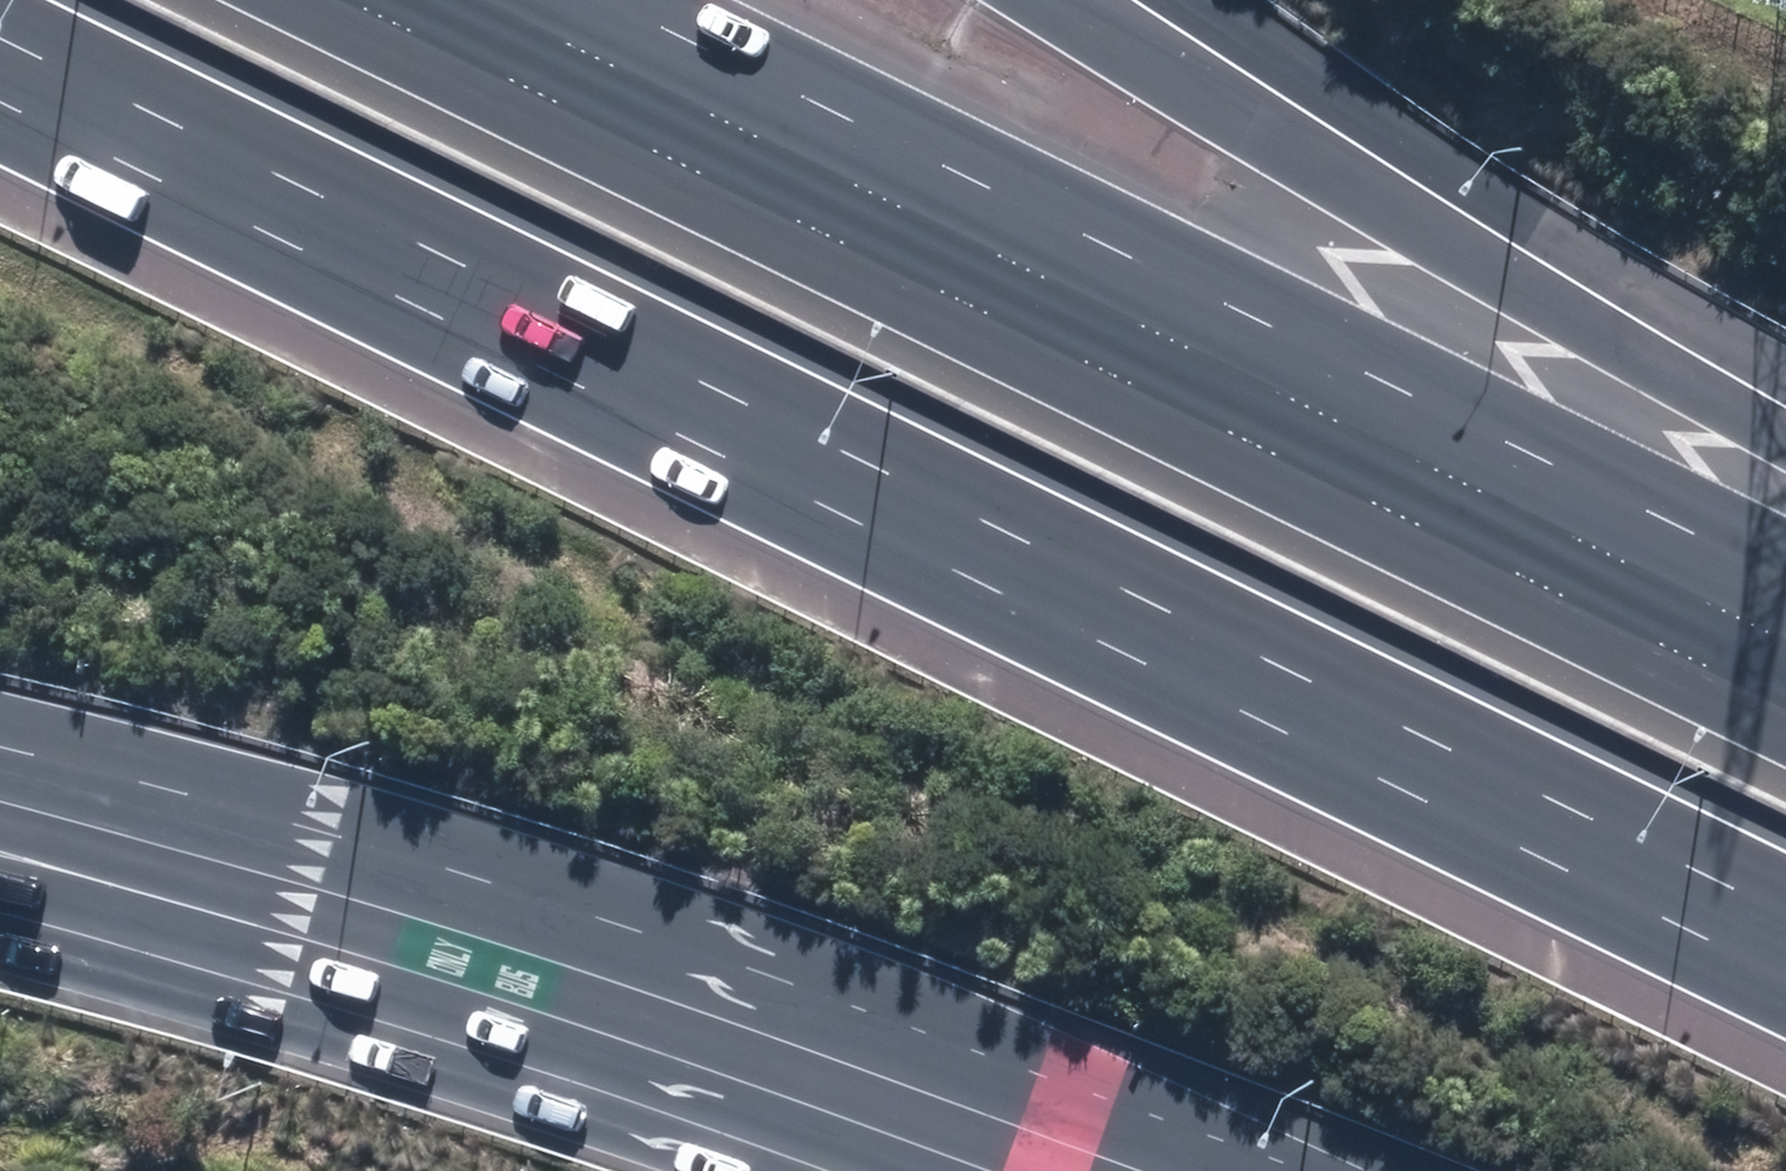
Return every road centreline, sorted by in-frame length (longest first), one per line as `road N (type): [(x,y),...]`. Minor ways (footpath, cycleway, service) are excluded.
road 1 (motorway): [(1785,973),(0,98)]
road 2 (motorway): [(476,0),(1785,640)]
road 3 (motorway): [(1264,1170),(1051,1079),(341,848),(0,756)]
road 4 (motorway): [(1042,0),(1374,211),(1785,439)]
road 5 (motorway): [(808,1170),(299,1001),(0,929)]

